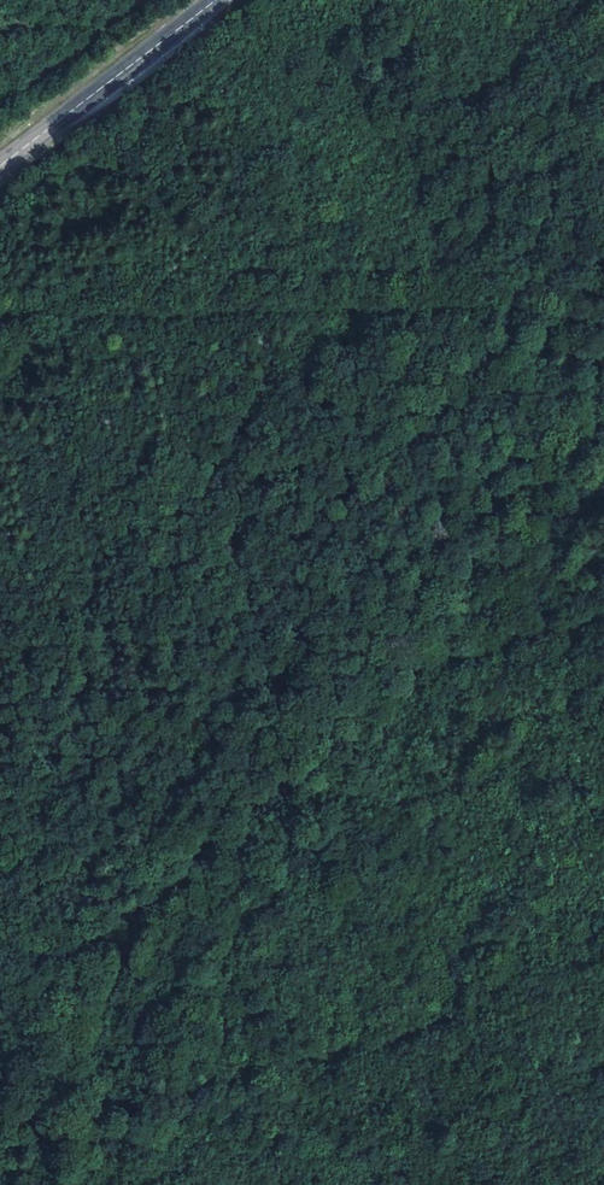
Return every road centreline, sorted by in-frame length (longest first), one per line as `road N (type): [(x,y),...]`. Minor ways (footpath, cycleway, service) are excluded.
road 1 (secondary): [(0,165),(215,0)]

